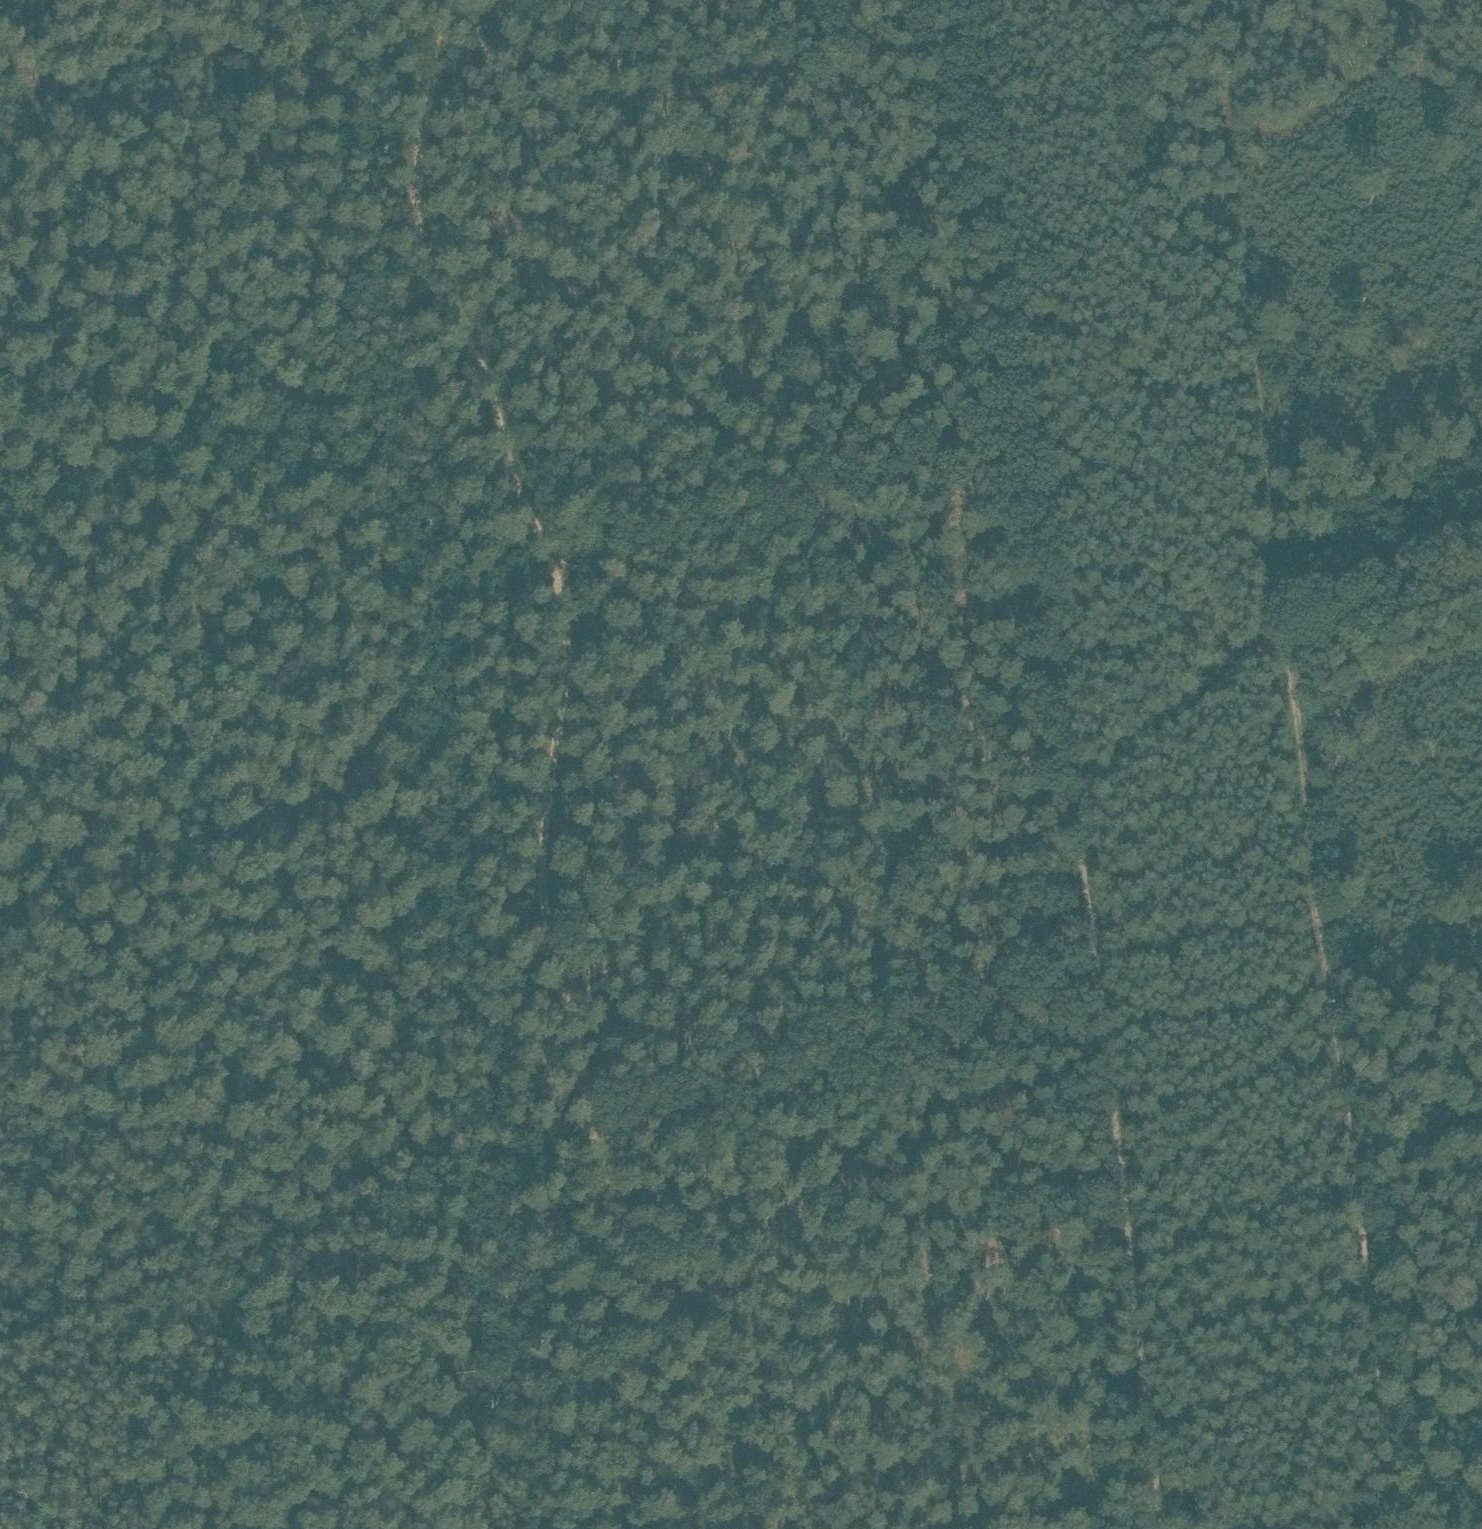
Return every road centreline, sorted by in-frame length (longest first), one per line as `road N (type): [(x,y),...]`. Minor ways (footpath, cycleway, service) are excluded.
road 1 (track): [(1277,604),(1202,582),(1149,531),(1025,458),(556,576),(479,359),(410,221)]
road 2 (track): [(421,616),(556,576),(568,652),(546,833),(545,917),(619,1228),(753,1528)]
road 3 (track): [(1162,1528),(1080,828),(1097,793),(1280,628)]
road 4 (track): [(1395,1511),(1280,628)]
road 5 (track): [(1277,604),(1481,522)]
road 6 (track): [(436,45),(410,221)]

